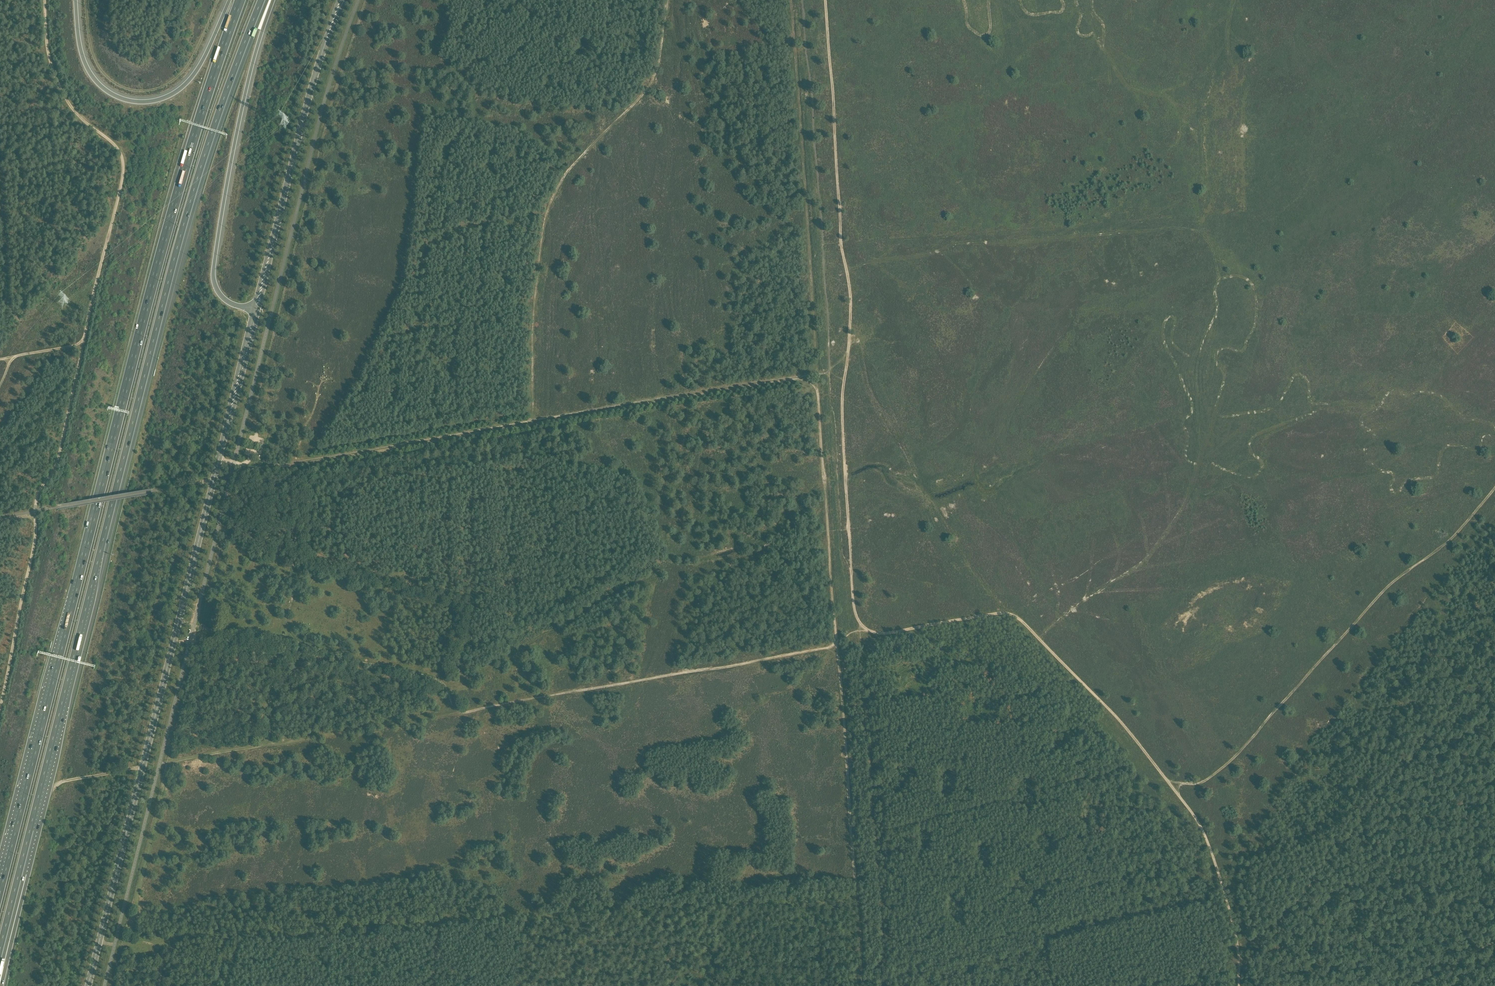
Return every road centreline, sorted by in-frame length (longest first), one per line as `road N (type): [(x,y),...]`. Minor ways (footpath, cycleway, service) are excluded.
road 1 (track): [(265,745),(171,764),(134,917),(138,940),(857,900)]
road 2 (motorway): [(240,0),(153,282),(0,879)]
road 3 (motorway): [(22,875),(192,204),(264,0)]
road 4 (primary): [(88,985),(256,310)]
road 5 (track): [(790,0),(836,642)]
road 6 (track): [(238,476),(829,376)]
road 7 (track): [(836,642),(265,745)]
road 8 (track): [(532,423),(533,316),(549,203),(572,165),(654,76),(668,0)]
road 9 (track): [(1239,972),(1494,651)]
road 10 (track): [(864,628),(882,634),(1015,615),(1119,719),(1167,781)]
road 11 (track): [(45,0),(58,83),(122,159),(83,343)]
road 12 (track): [(825,0),(851,297),(848,354)]
road 13 (motorway): [(256,310),(224,299),(214,275),(253,61),(274,0)]
road 14 (primary): [(256,310),(341,0)]
road 15 (track): [(179,622),(258,632),(436,677),(455,713)]
road 16 (track): [(265,745),(294,592),(299,490),(293,462)]
road 17 (motorway): [(228,0),(186,82),(141,101),(111,92),(90,72),(76,0)]
road 18 (track): [(857,900),(836,642)]
road 19 (track): [(218,0),(183,72),(139,91),(118,85),(97,63),(86,0)]
road 20 (track): [(1051,985),(1046,952),(1054,937),(1203,899),(1231,921)]
road 21 (track): [(848,354),(842,395),(851,570)]
road 22 (track): [(35,515),(0,705)]
road 23 (track): [(83,343),(60,450),(34,511)]

